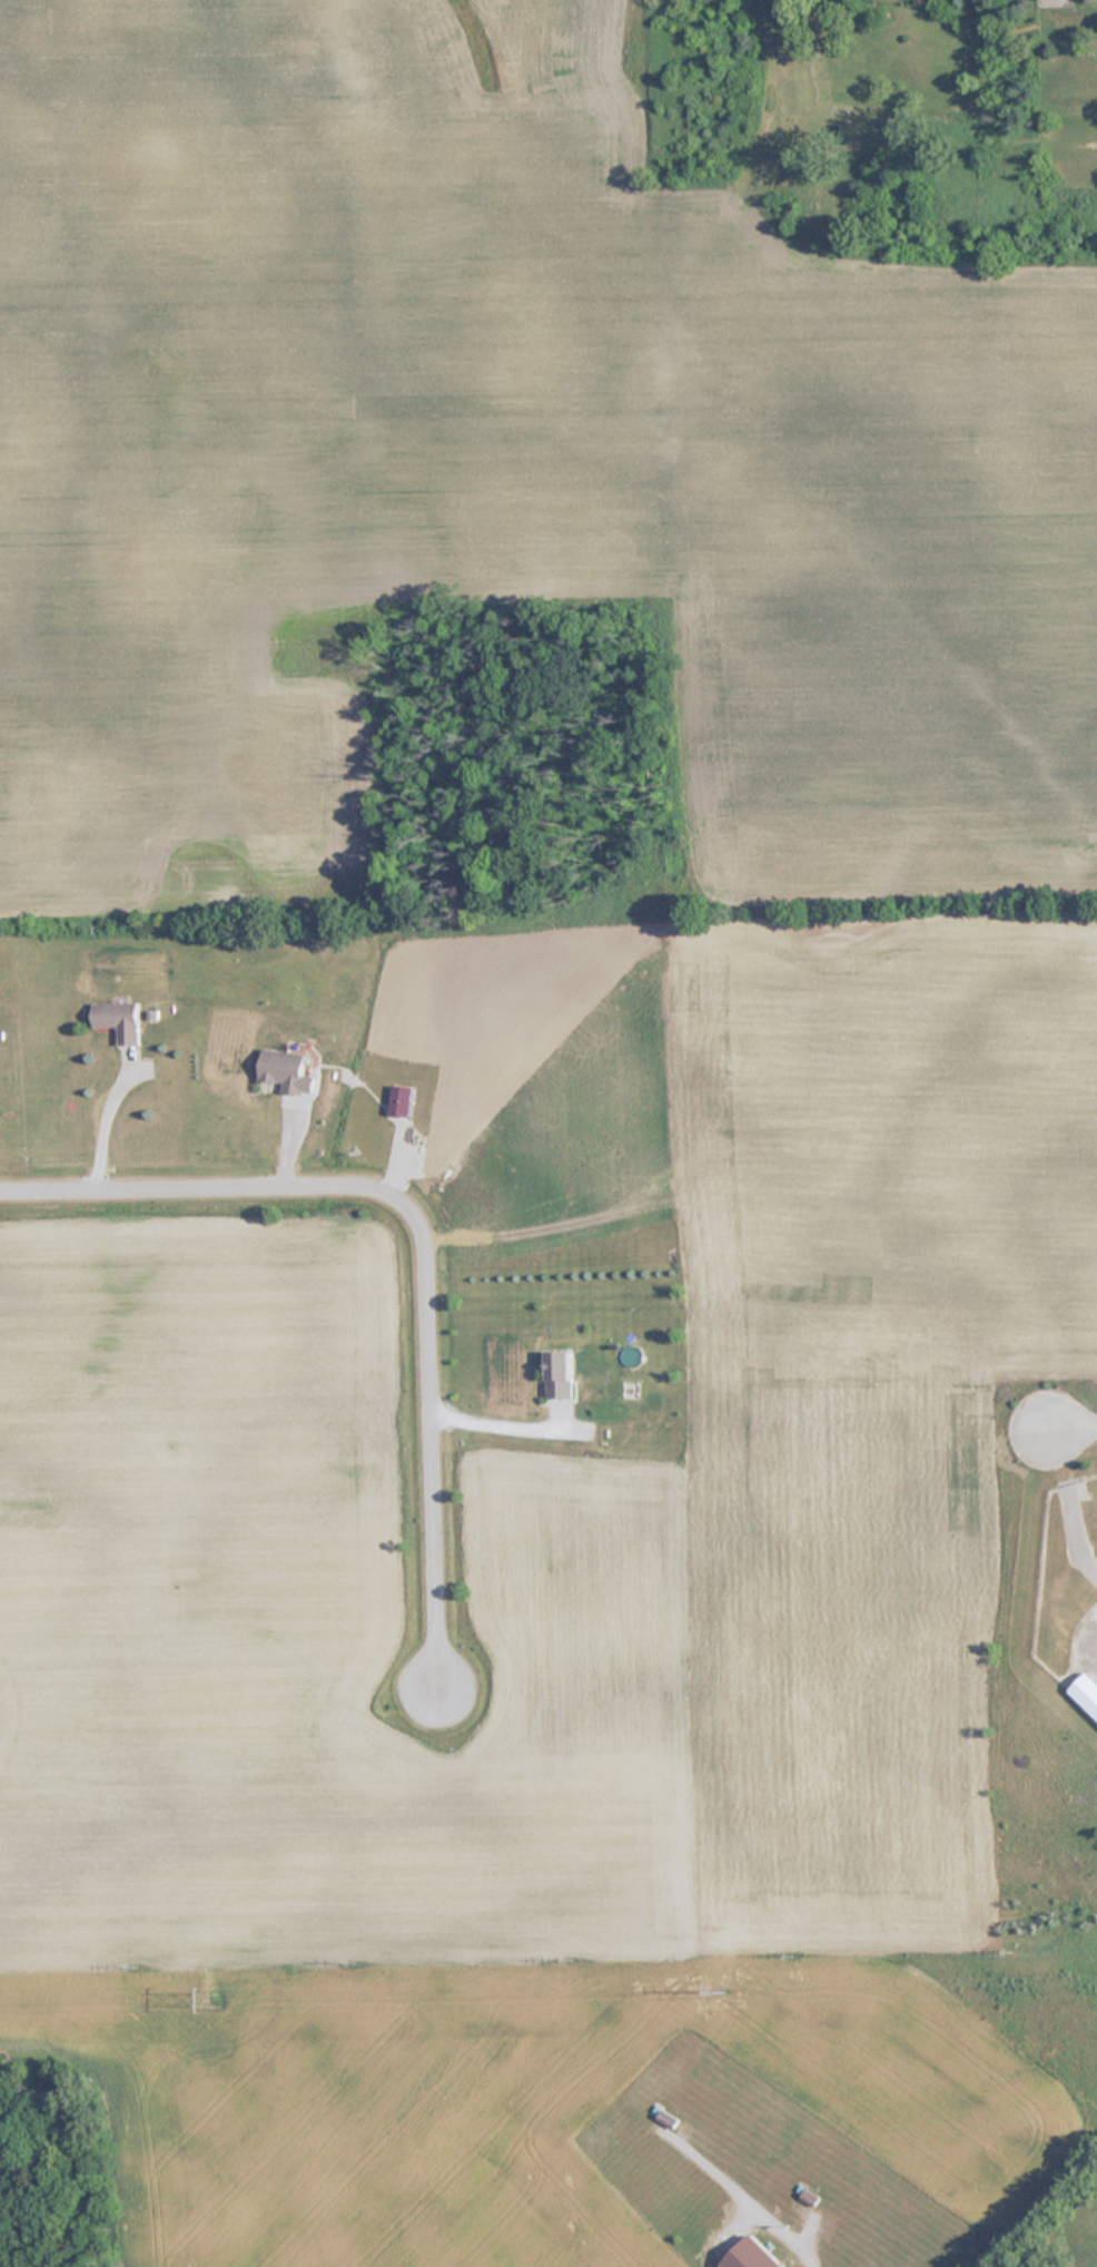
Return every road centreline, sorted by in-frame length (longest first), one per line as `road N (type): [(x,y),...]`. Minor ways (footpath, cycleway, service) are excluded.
road 1 (residential): [(0,1186),(383,1182),(414,1216),(431,1682)]

